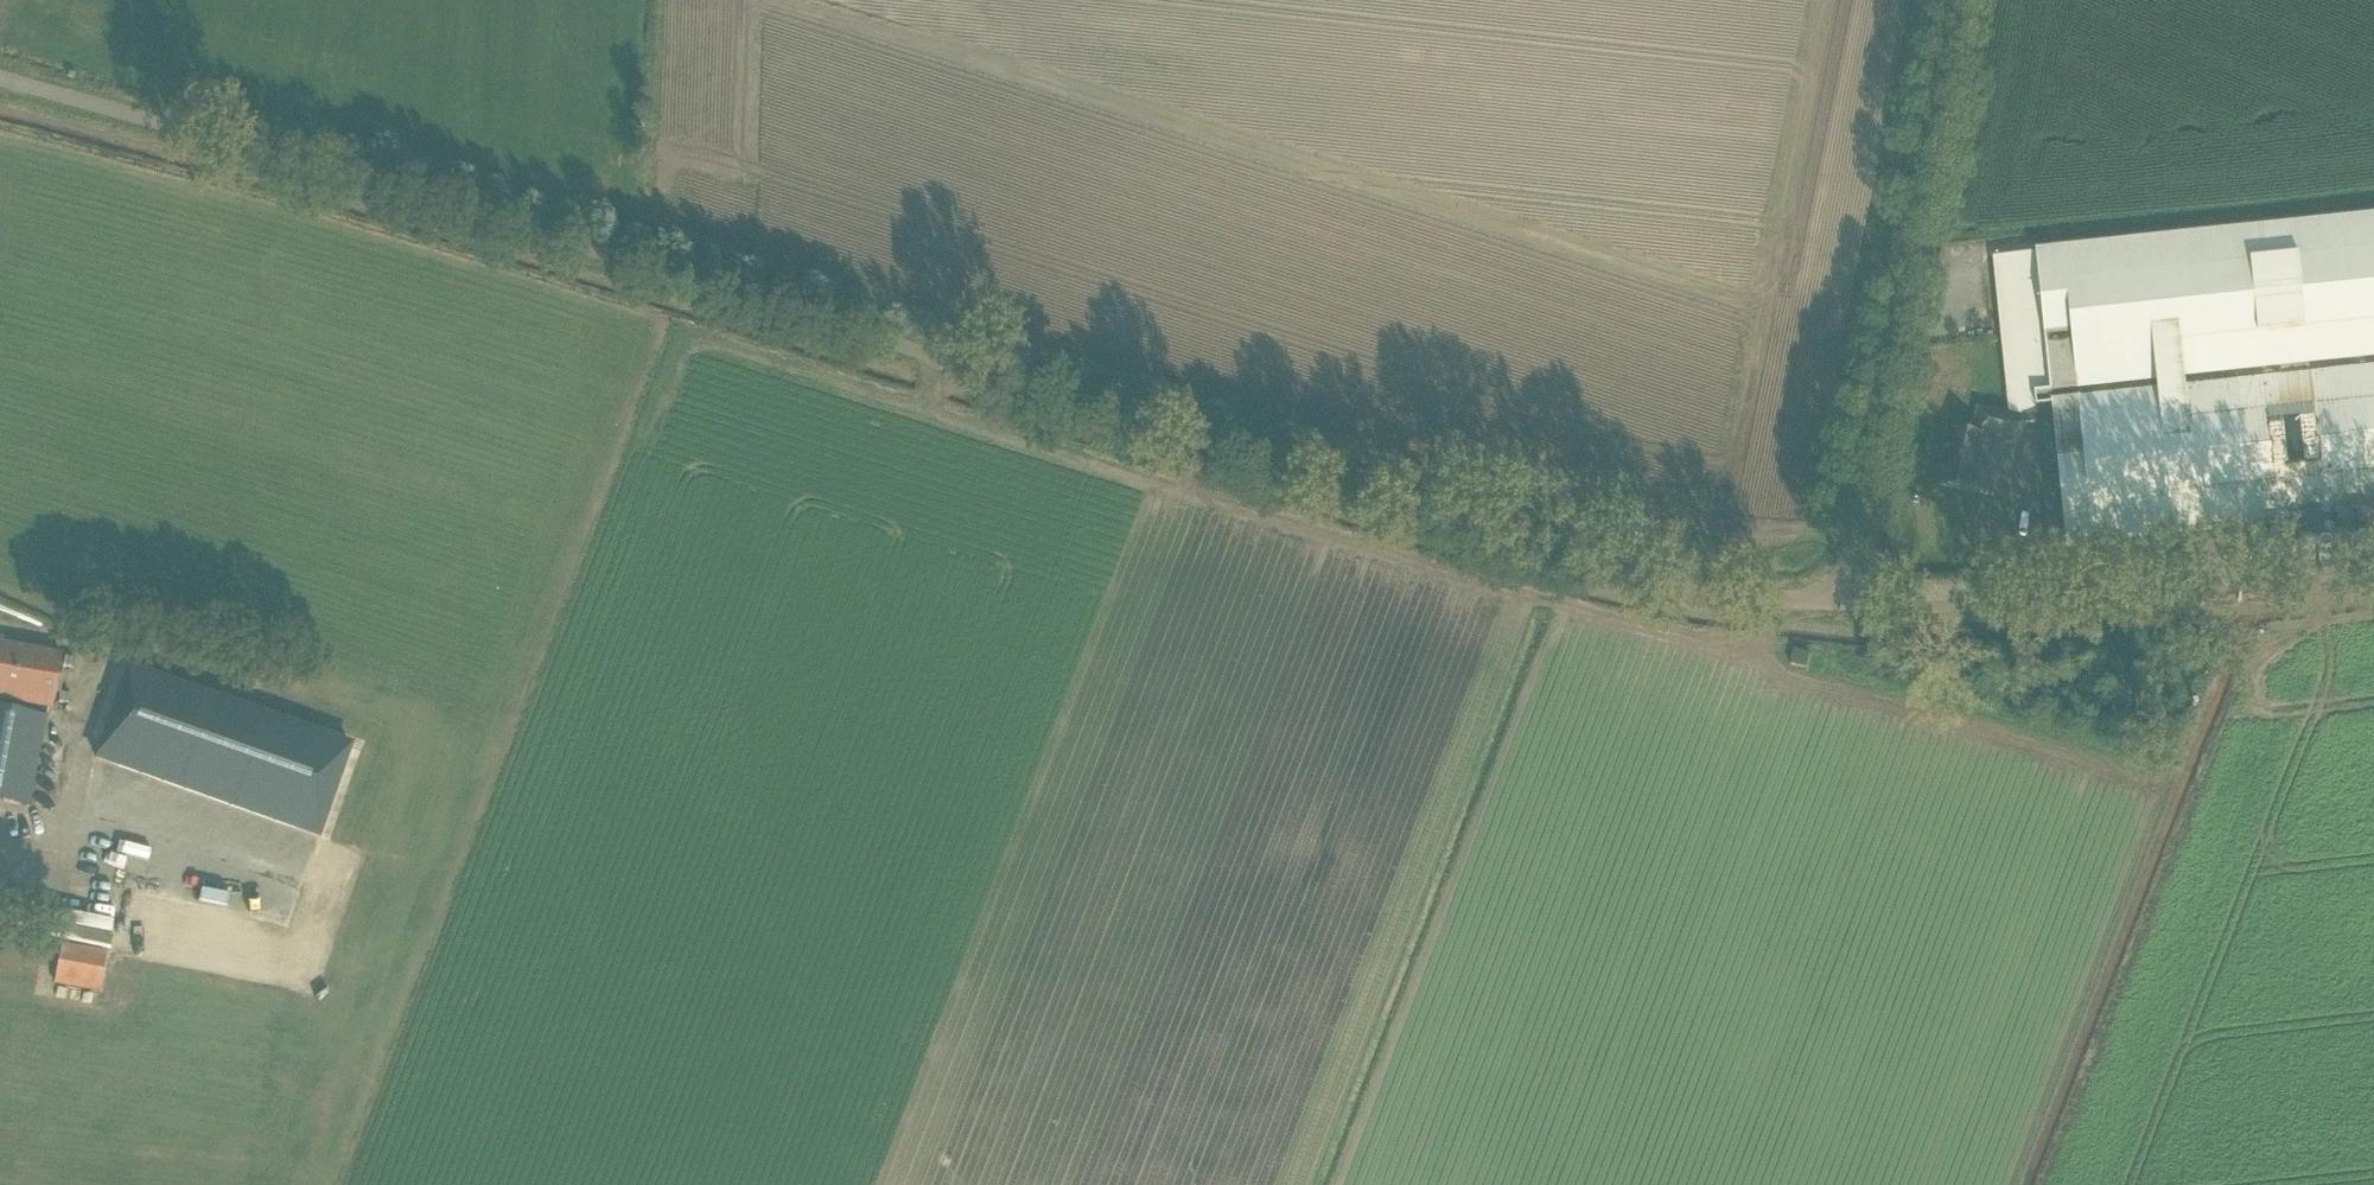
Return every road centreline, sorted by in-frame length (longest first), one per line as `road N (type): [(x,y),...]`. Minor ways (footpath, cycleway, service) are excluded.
road 1 (unclassified): [(1835,618),(1690,614),(490,217),(0,80)]
road 2 (unclassified): [(1835,618),(1956,0)]
road 3 (unclassified): [(1835,618),(2000,618),(2373,577)]

